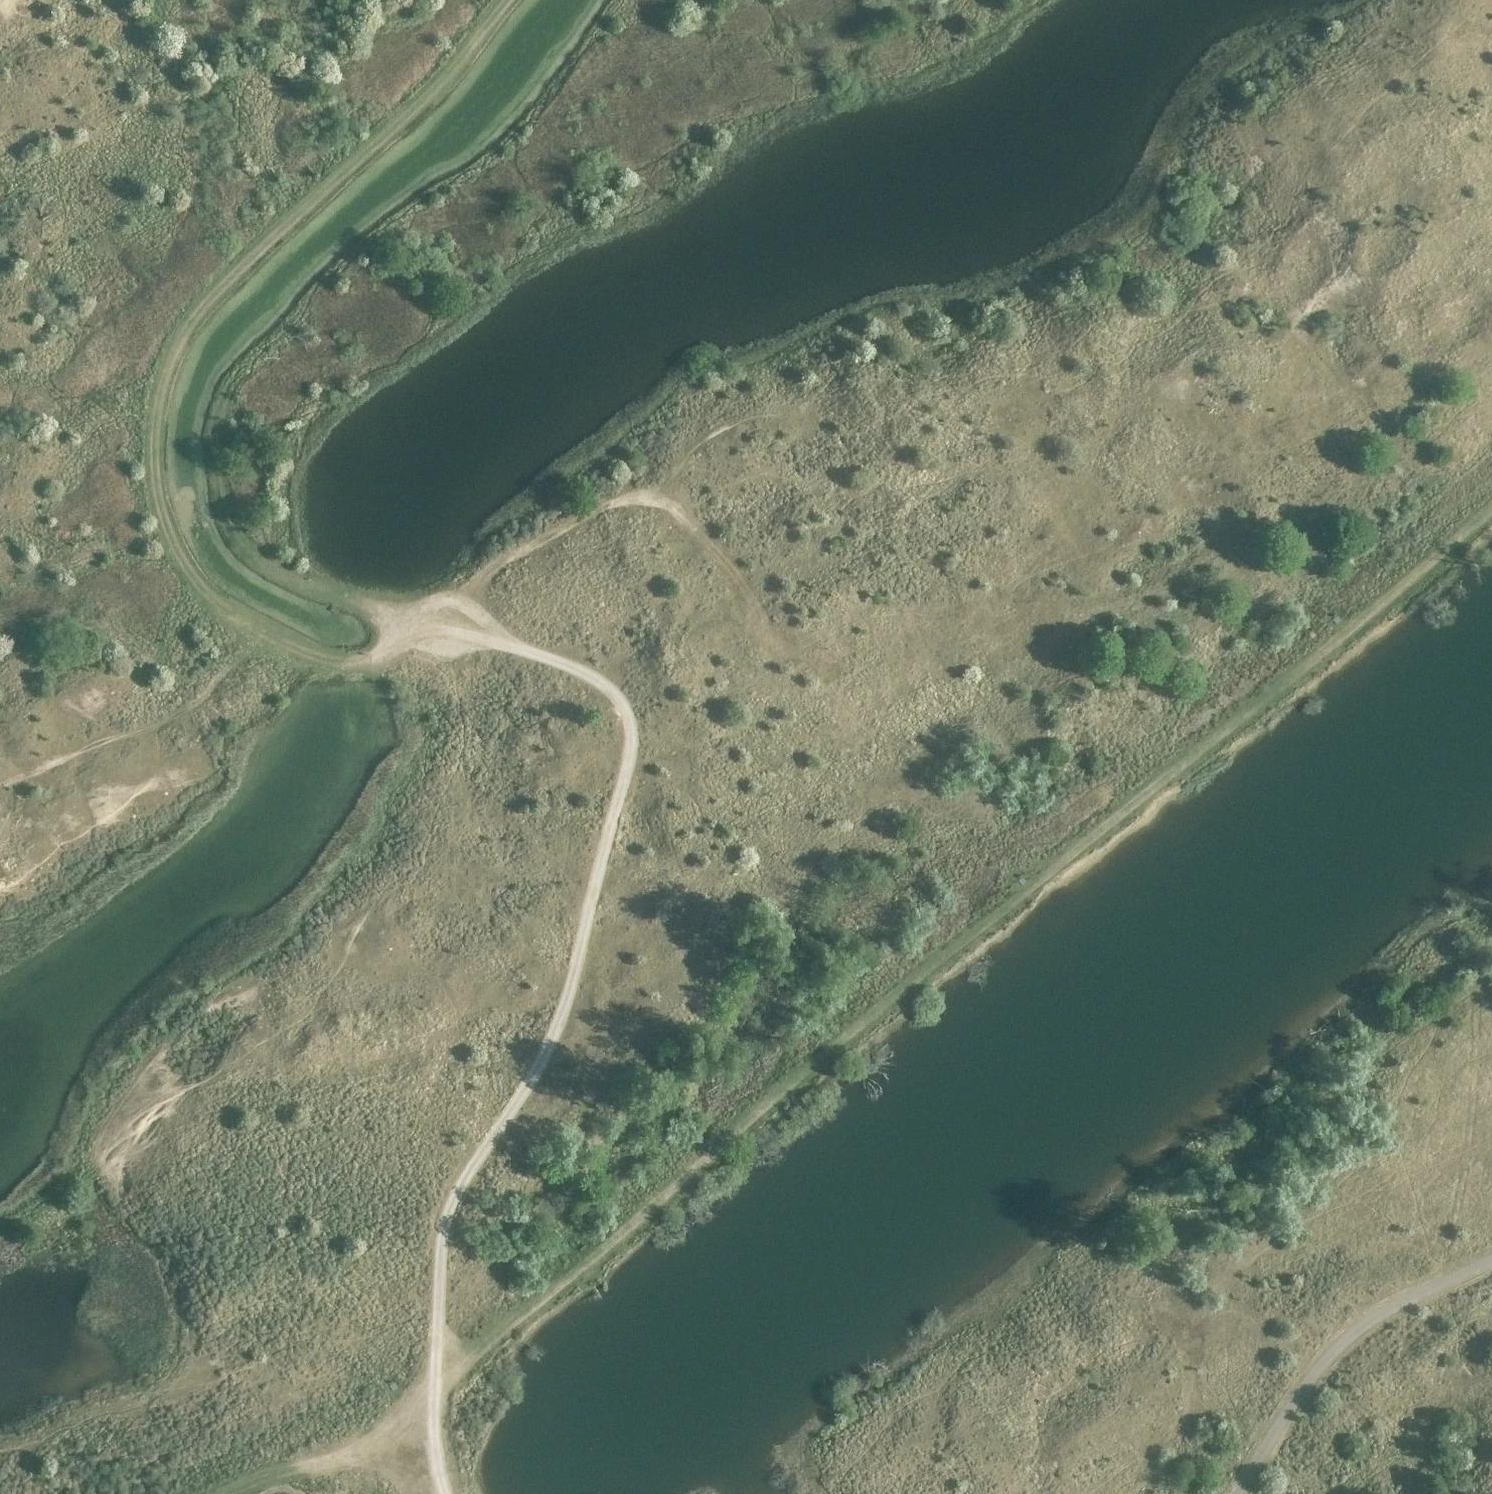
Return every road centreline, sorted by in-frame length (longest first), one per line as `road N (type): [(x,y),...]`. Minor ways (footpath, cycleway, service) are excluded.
road 1 (track): [(441,1493),(432,1435),(453,1203),(560,1039),(631,764),(632,719),(599,683),(433,625)]
road 2 (track): [(1491,1260),(1383,1312),(1345,1340),(1309,1379),(1237,1493)]

